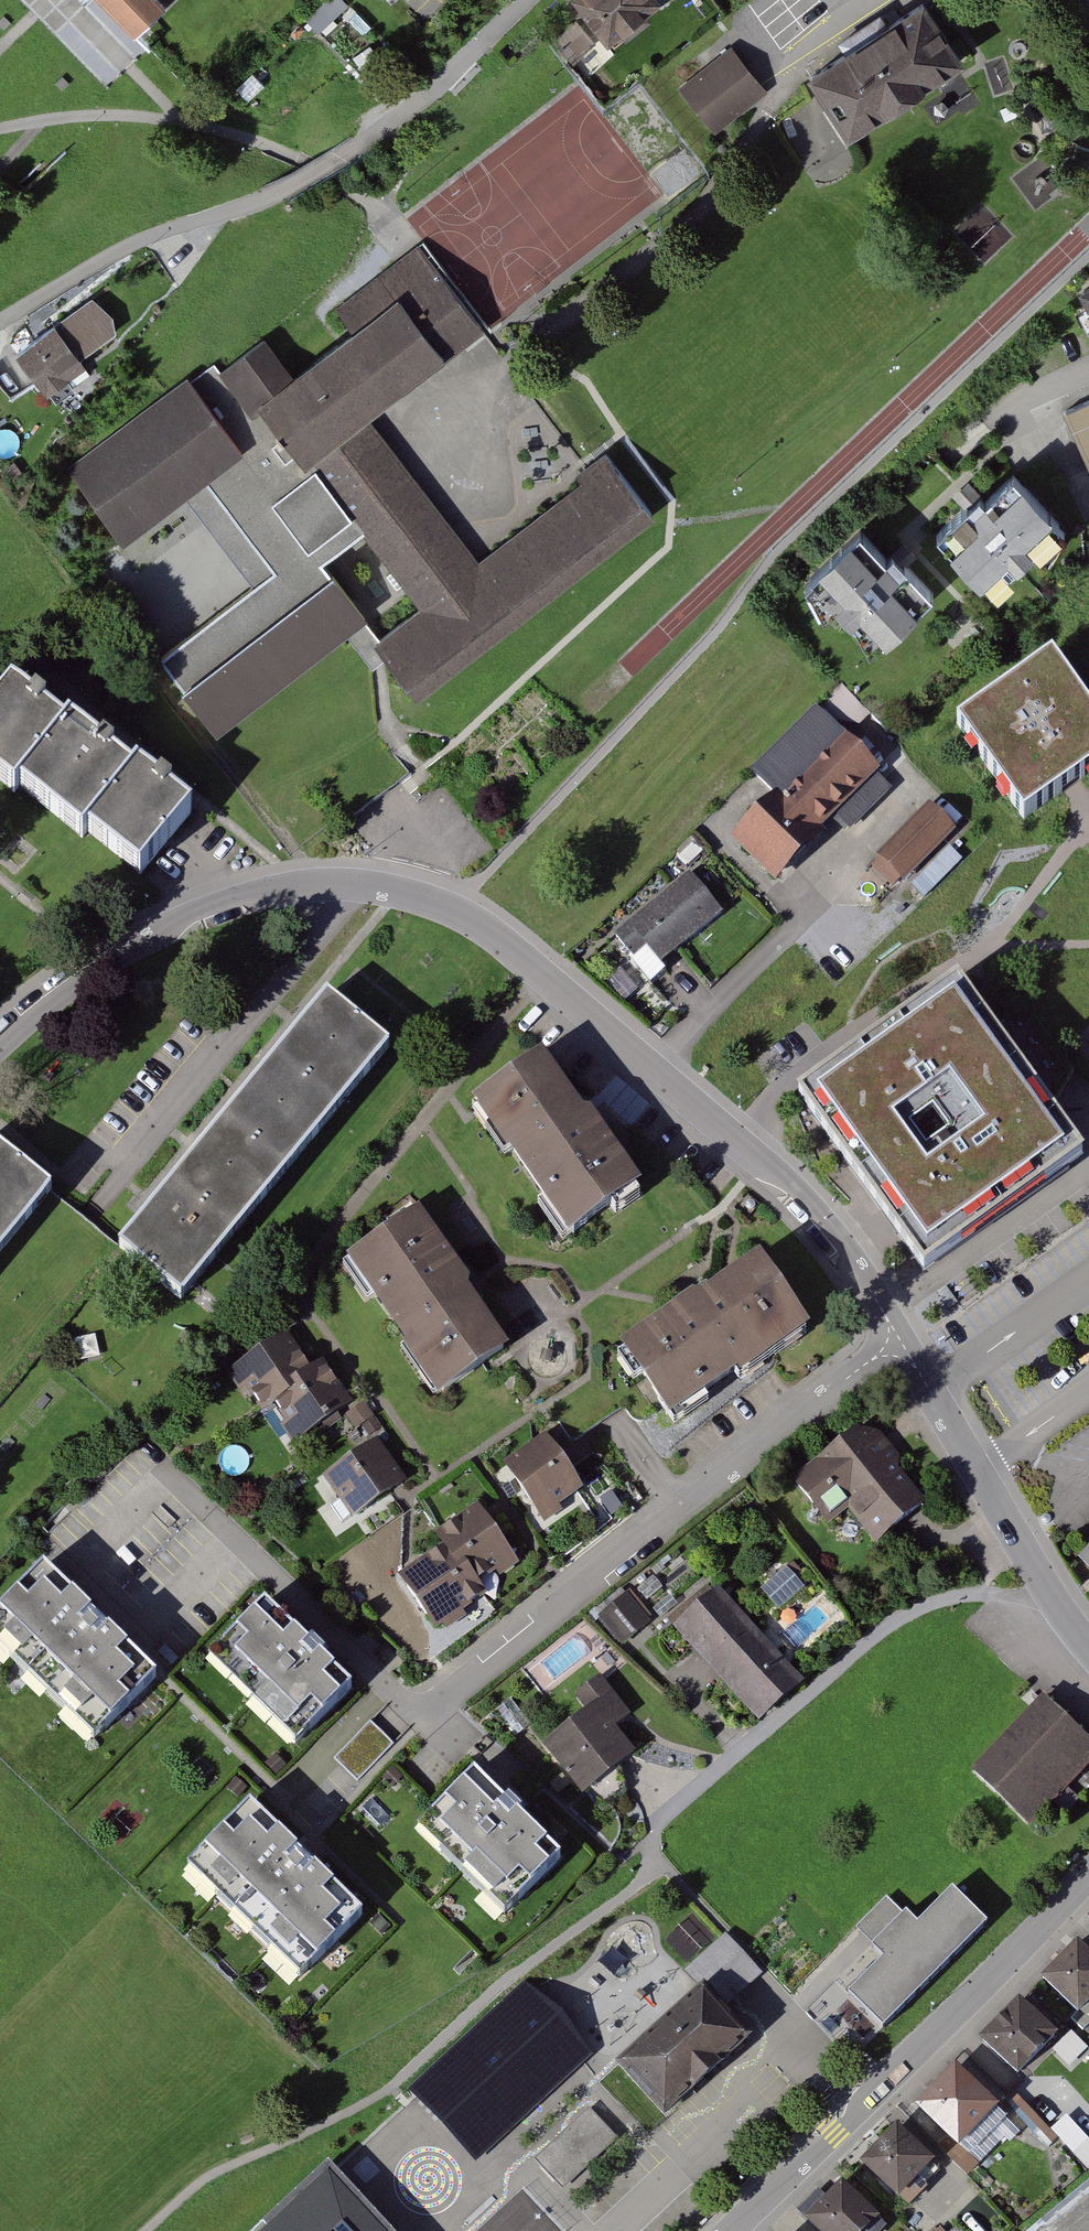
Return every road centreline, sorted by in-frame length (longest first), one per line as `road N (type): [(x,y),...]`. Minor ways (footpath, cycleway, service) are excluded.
road 1 (residential): [(900,1334),(861,1268),(785,1185),(464,902),(337,881),(156,919),(0,1045)]
road 2 (residential): [(900,1334),(435,1707),(419,1710),(161,1469)]
road 3 (residential): [(1088,1876),(731,2230)]
road 4 (residential): [(1088,1640),(1056,1604),(900,1334)]
road 5 (residential): [(530,0),(435,90),(365,140)]

